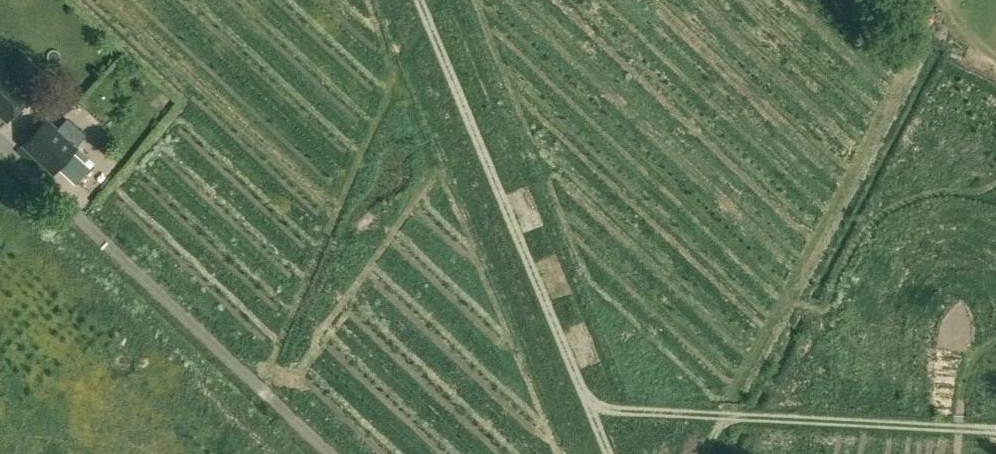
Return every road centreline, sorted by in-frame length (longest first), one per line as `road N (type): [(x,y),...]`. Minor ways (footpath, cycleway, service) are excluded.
road 1 (unclassified): [(325,453),(0,147)]
road 2 (unclassified): [(995,433),(798,421),(782,426),(757,453)]

